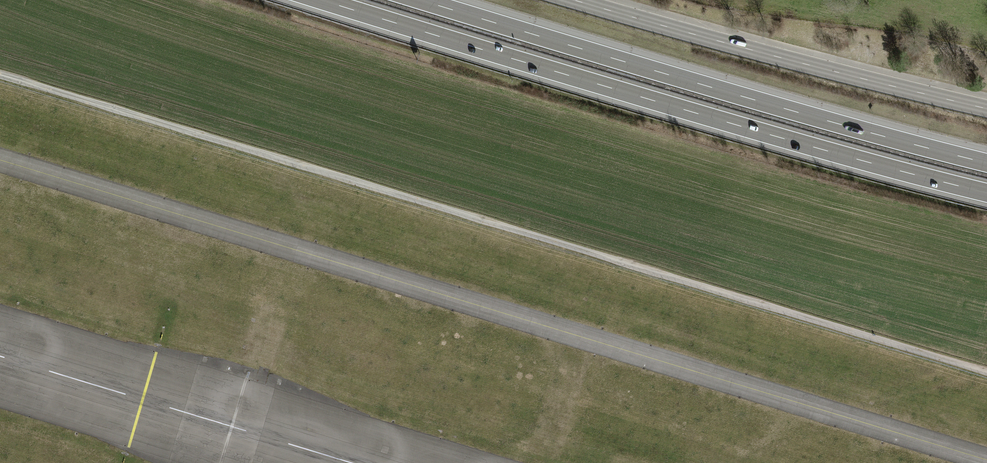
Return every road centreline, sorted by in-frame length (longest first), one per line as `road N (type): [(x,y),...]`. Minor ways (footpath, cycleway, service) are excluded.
road 1 (track): [(986,372),(0,74)]
road 2 (motorway): [(319,0),(986,193)]
road 3 (motorway): [(986,162),(422,0)]
road 4 (tertiary): [(580,0),(986,109)]

